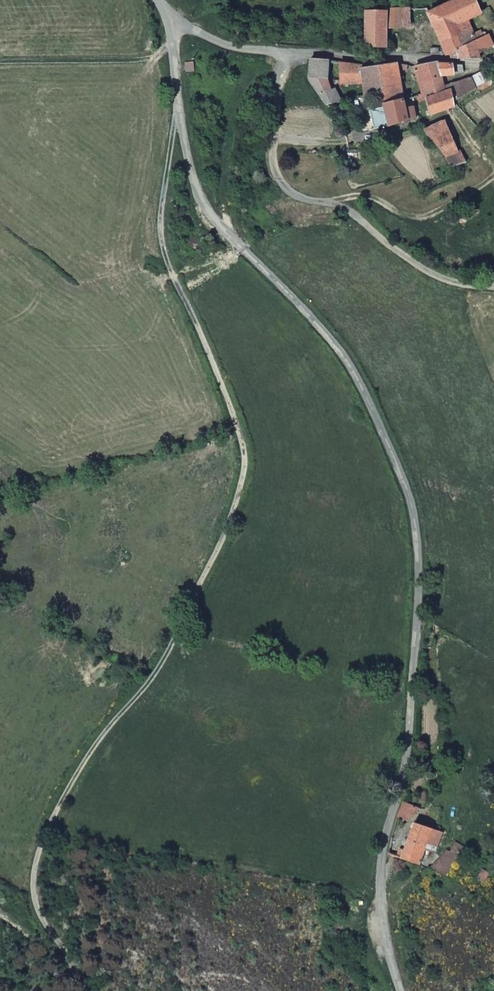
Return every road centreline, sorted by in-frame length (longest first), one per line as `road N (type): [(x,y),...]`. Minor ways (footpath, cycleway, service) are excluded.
road 1 (residential): [(178,117),(160,226),(164,259),(241,432),(245,465),(235,512),(167,655),(91,748),(27,871),(34,915),(85,990)]
road 2 (unclassified): [(178,117),(208,217),(349,365),(413,522),(410,744),(380,891),(400,990)]
road 3 (residential): [(493,61),(243,49),(172,25)]
road 4 (track): [(493,288),(421,268),(338,205)]

